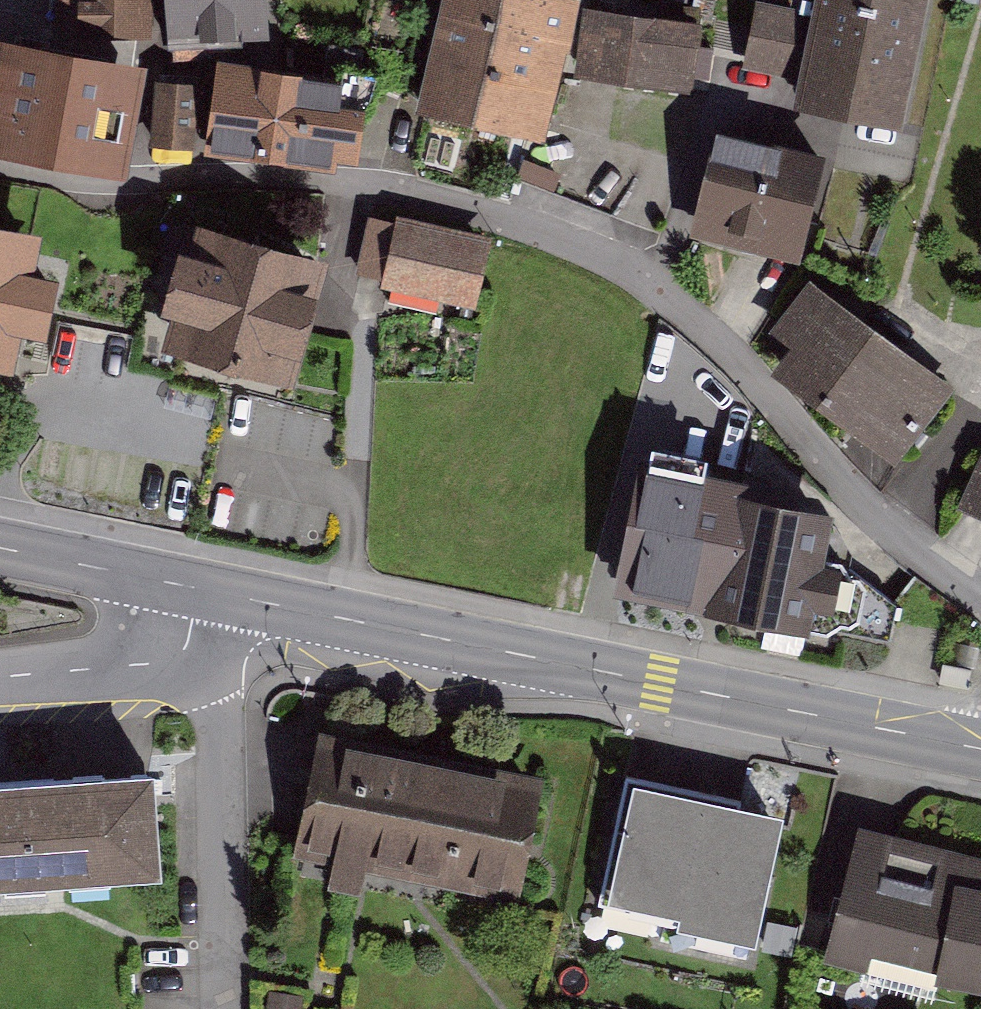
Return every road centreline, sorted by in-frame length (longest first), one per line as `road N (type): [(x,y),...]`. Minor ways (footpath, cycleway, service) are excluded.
road 1 (secondary): [(980,749),(194,585)]
road 2 (residential): [(182,651),(210,701),(222,748),(223,1008)]
road 3 (secondary): [(194,585),(0,546)]
road 4 (residential): [(0,680),(182,651)]

